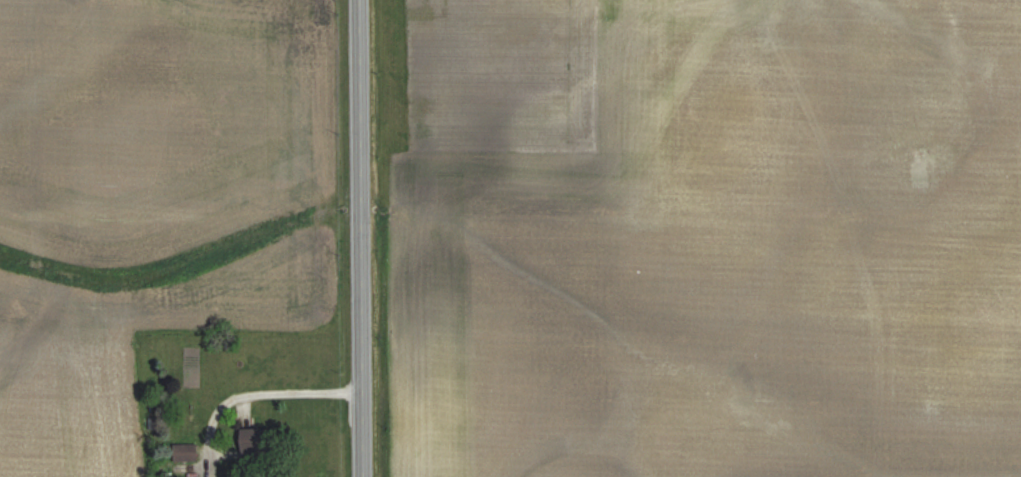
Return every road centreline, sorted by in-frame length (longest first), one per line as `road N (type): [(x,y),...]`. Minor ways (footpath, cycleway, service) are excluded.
road 1 (primary): [(363,476),(353,0)]

